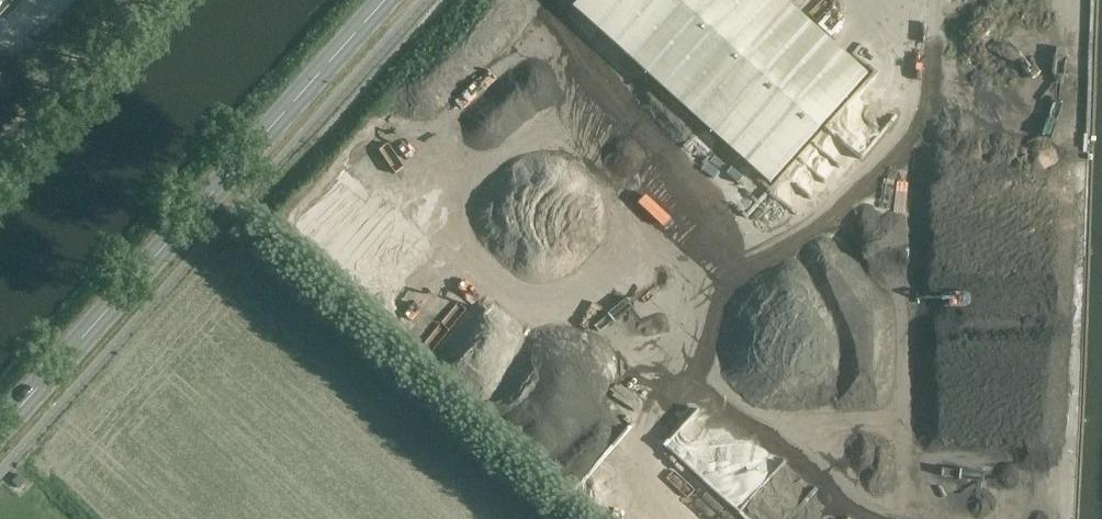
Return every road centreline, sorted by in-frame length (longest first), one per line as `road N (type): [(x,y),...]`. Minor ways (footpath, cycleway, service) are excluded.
road 1 (secondary): [(0,433),(388,0)]
road 2 (tertiary): [(0,155),(141,0)]

